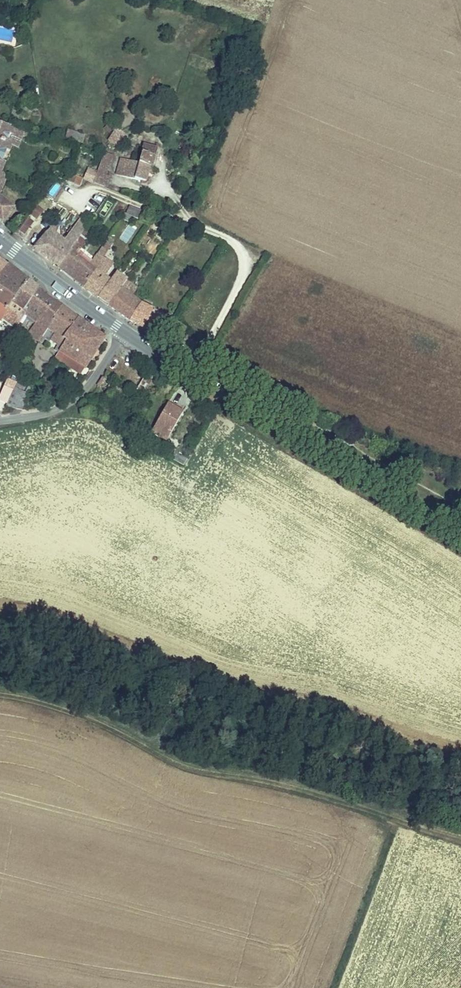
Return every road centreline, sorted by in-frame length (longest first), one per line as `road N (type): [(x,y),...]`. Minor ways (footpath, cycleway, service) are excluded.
road 1 (secondary): [(122,331),(460,534)]
road 2 (unclassified): [(0,420),(78,399),(122,331)]
road 3 (secondary): [(0,241),(122,331)]

